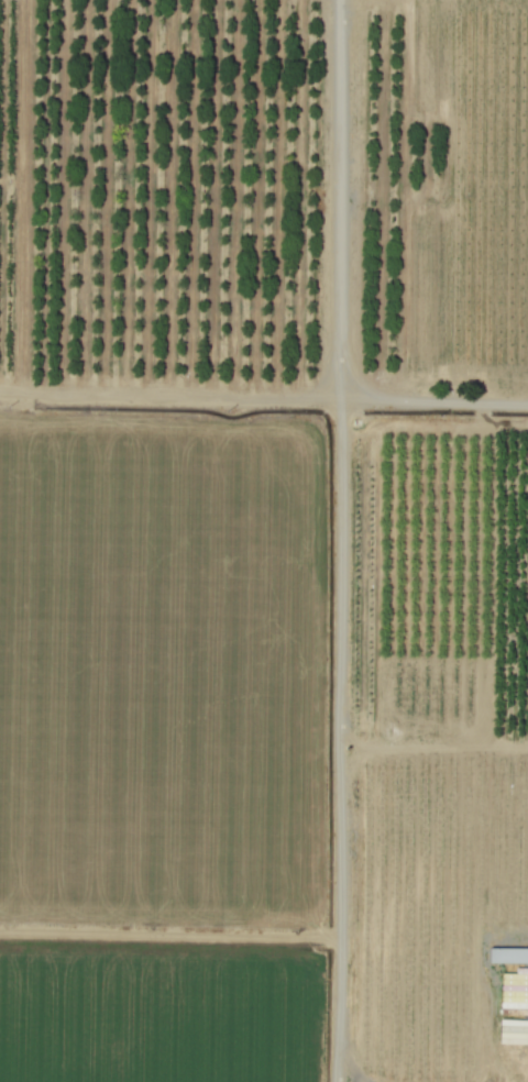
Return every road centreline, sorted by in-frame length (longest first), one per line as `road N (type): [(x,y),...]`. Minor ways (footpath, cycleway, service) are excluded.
road 1 (track): [(340,0),(337,1081)]
road 2 (track): [(0,390),(527,401)]
road 3 (track): [(0,931),(337,938)]

